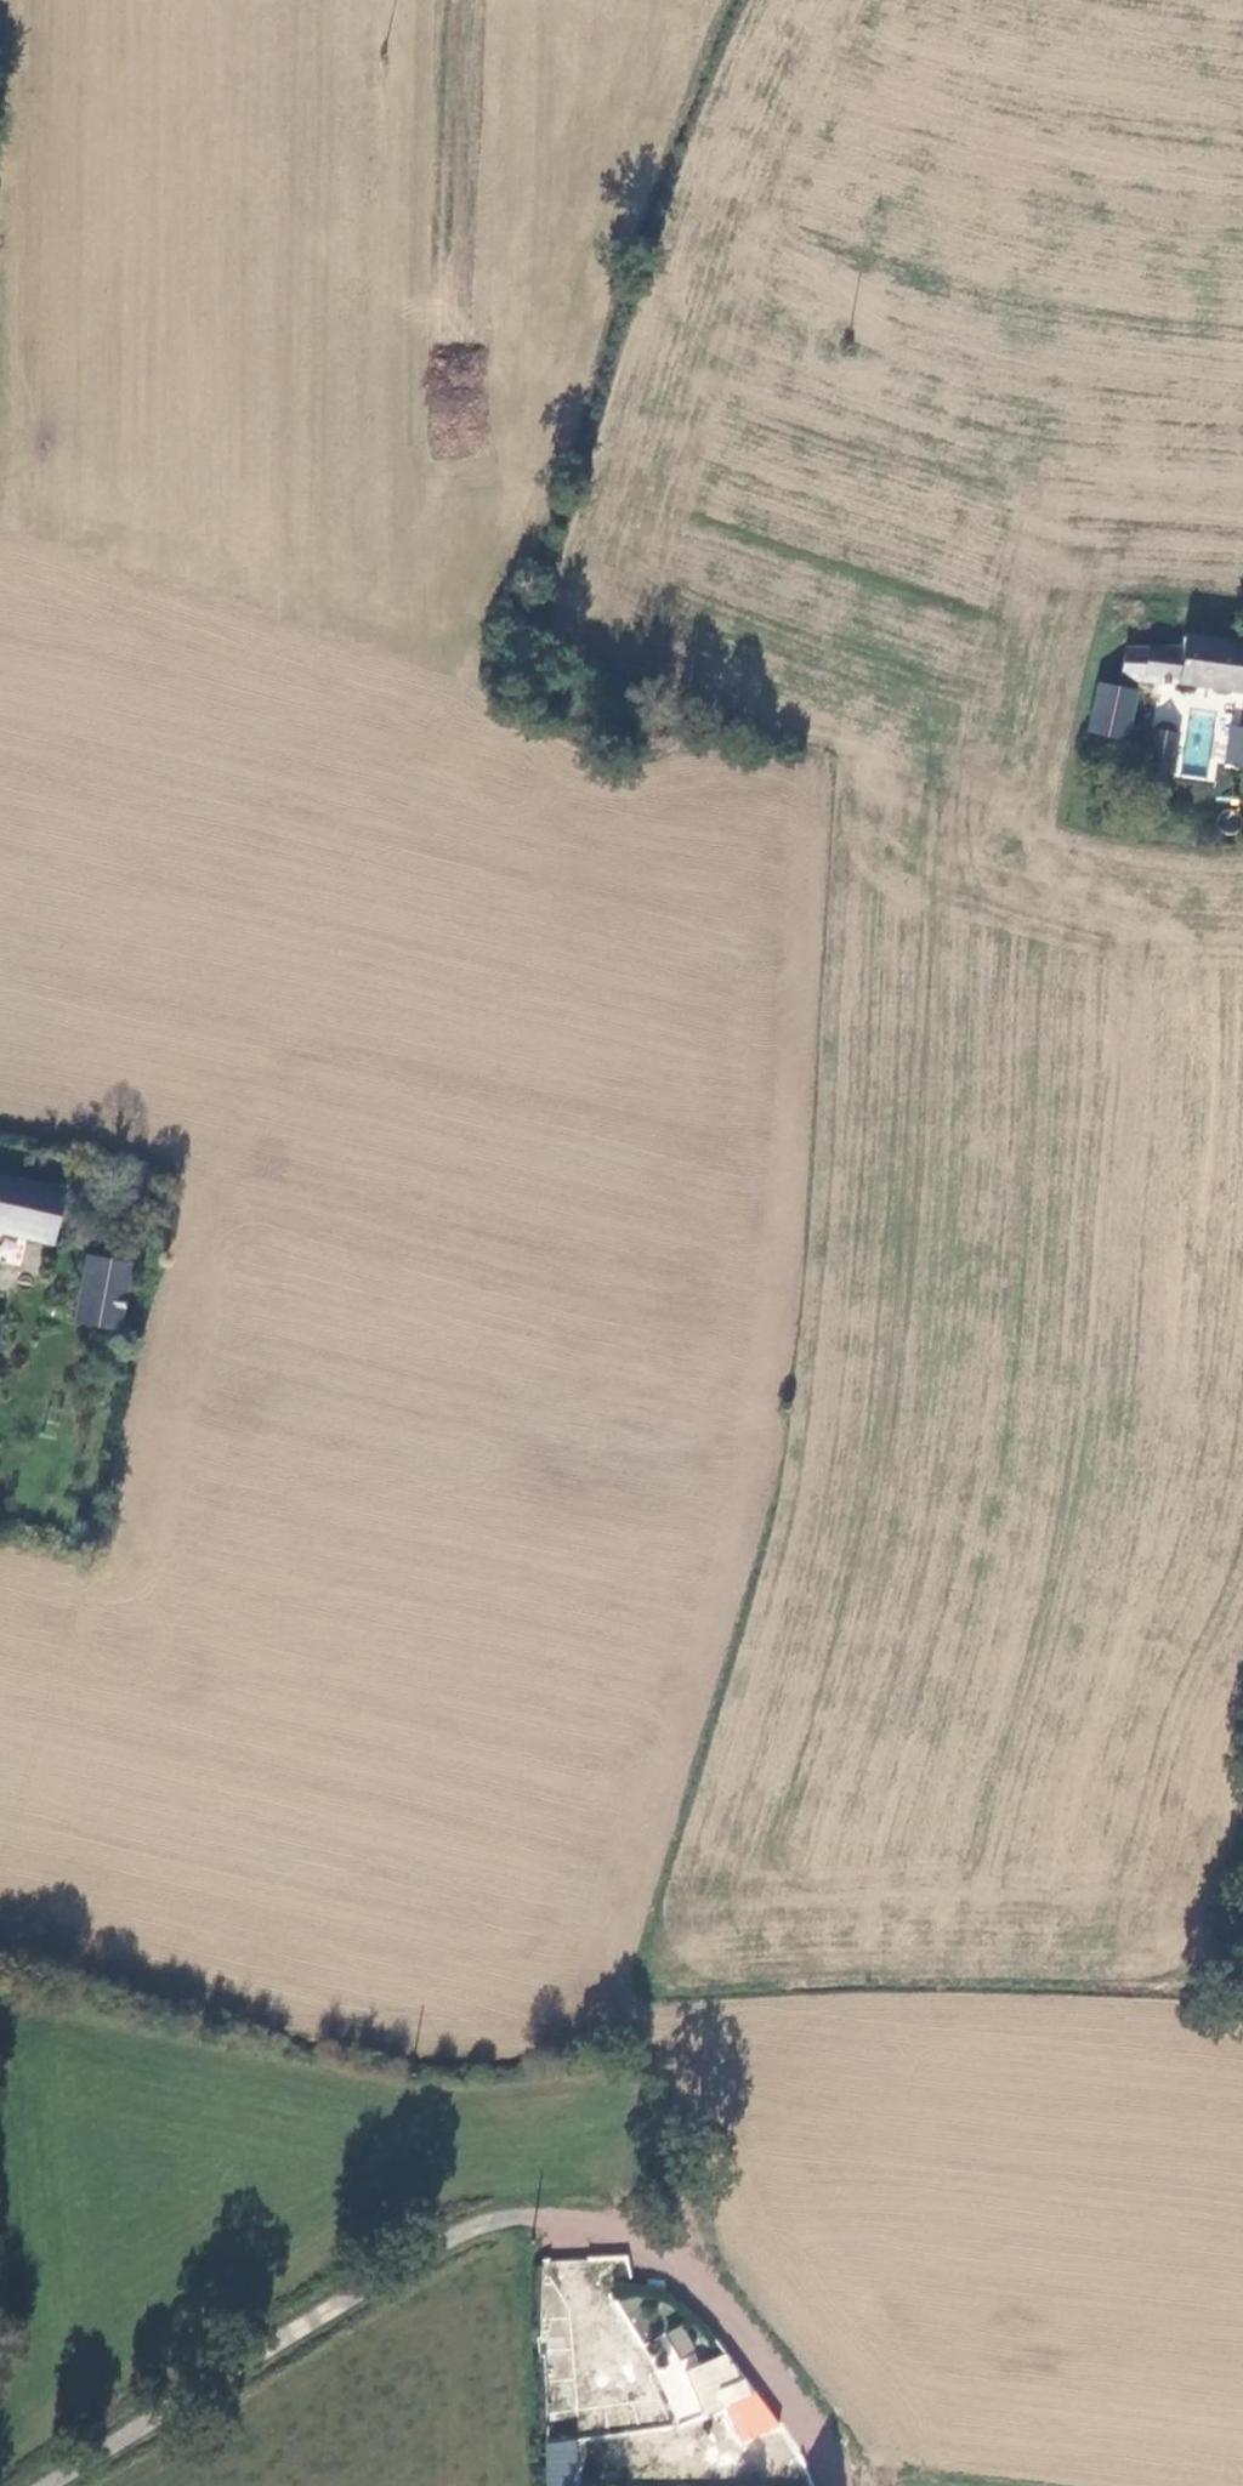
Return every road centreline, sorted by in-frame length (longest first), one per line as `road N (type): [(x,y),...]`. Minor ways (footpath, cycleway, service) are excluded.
road 1 (unclassified): [(42,2485),(444,2240),(495,2219),(553,2215)]

